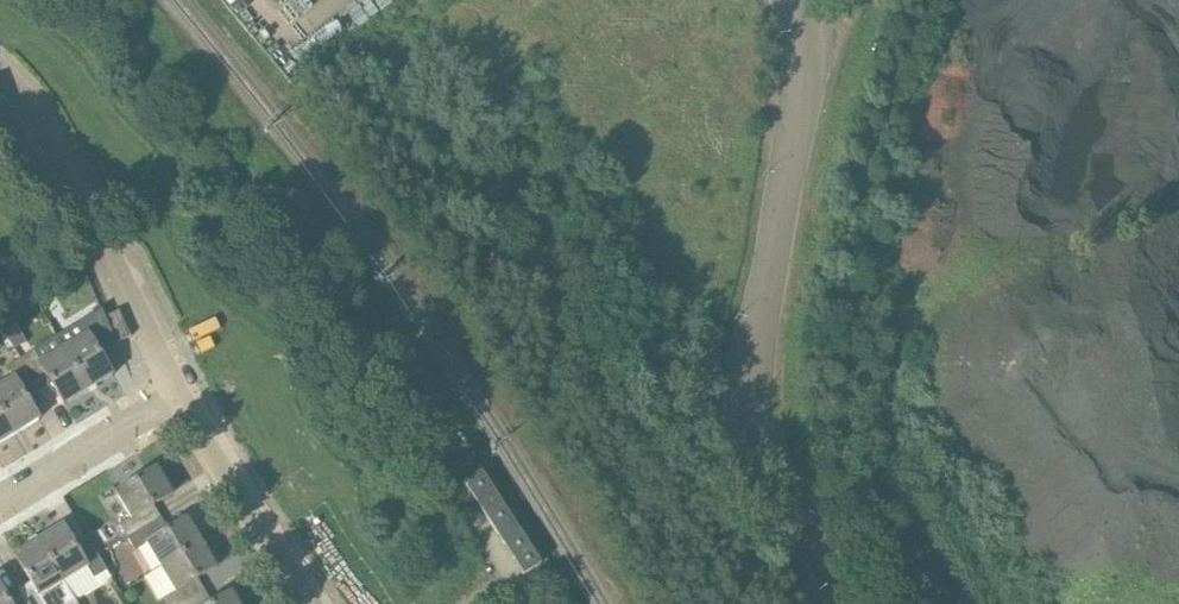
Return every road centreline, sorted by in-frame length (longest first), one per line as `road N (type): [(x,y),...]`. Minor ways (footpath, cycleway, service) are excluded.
road 1 (residential): [(849,603),(770,460),(751,393),(806,48),(795,0)]
road 2 (residential): [(178,394),(52,135),(0,70)]
road 3 (residential): [(311,603),(178,394)]
road 4 (residential): [(0,506),(178,394)]

